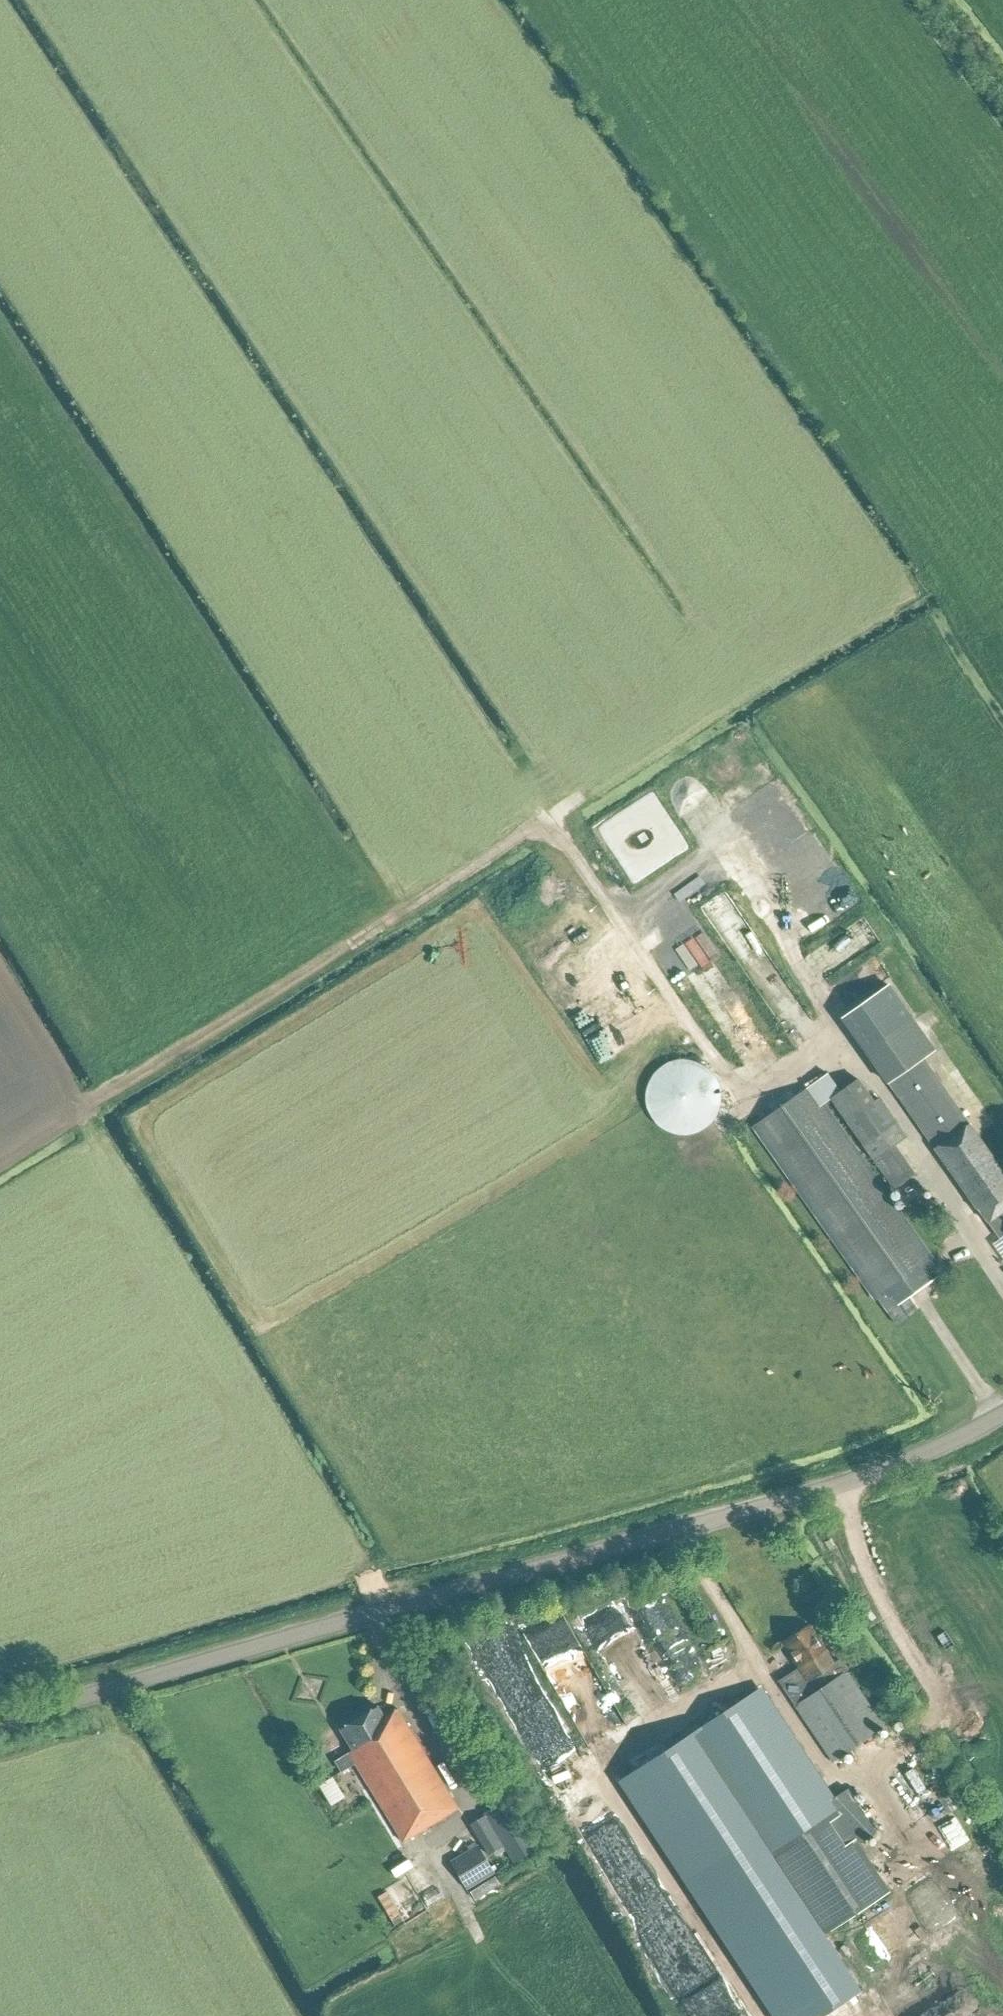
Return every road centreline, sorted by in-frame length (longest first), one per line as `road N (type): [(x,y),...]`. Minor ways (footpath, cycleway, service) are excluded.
road 1 (tertiary): [(0,1721),(930,1445),(1002,1411)]

